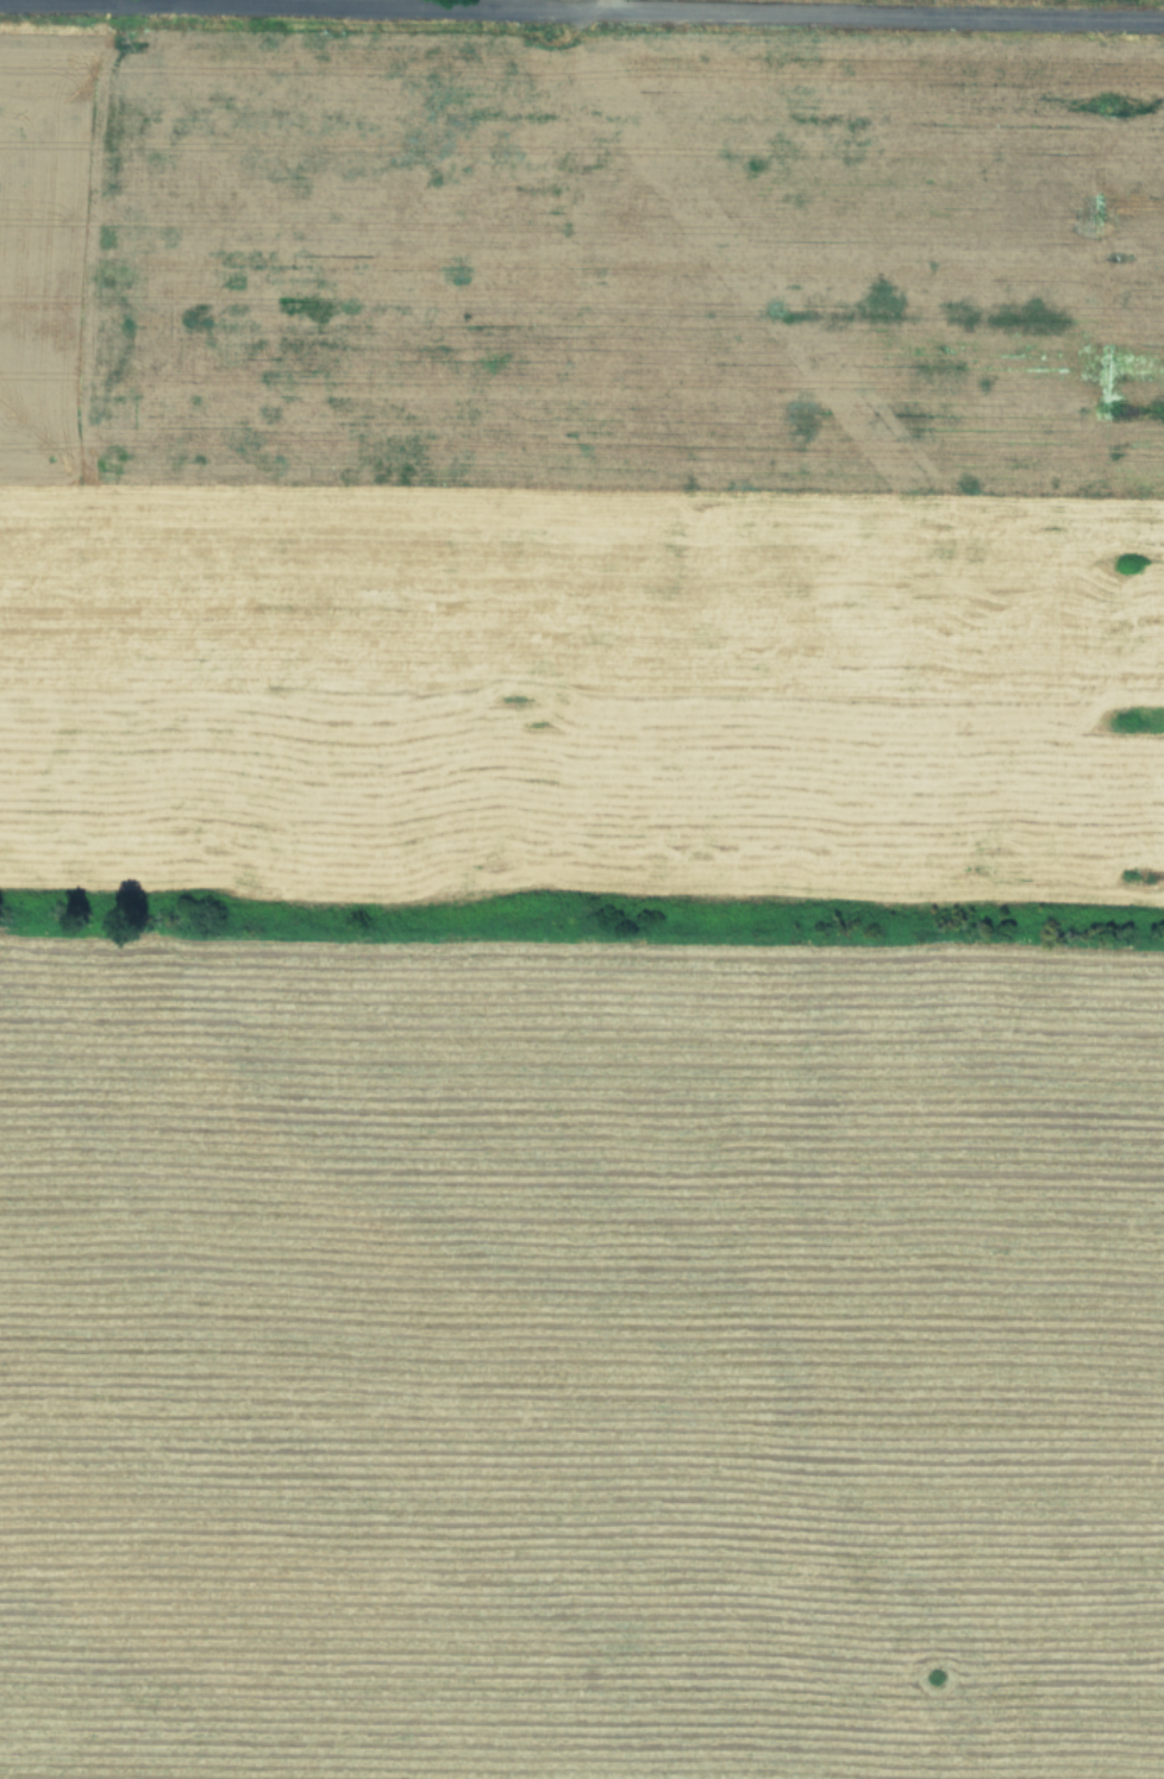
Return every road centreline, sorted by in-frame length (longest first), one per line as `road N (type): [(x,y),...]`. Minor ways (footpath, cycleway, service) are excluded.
road 1 (residential): [(1163,11),(606,0)]

